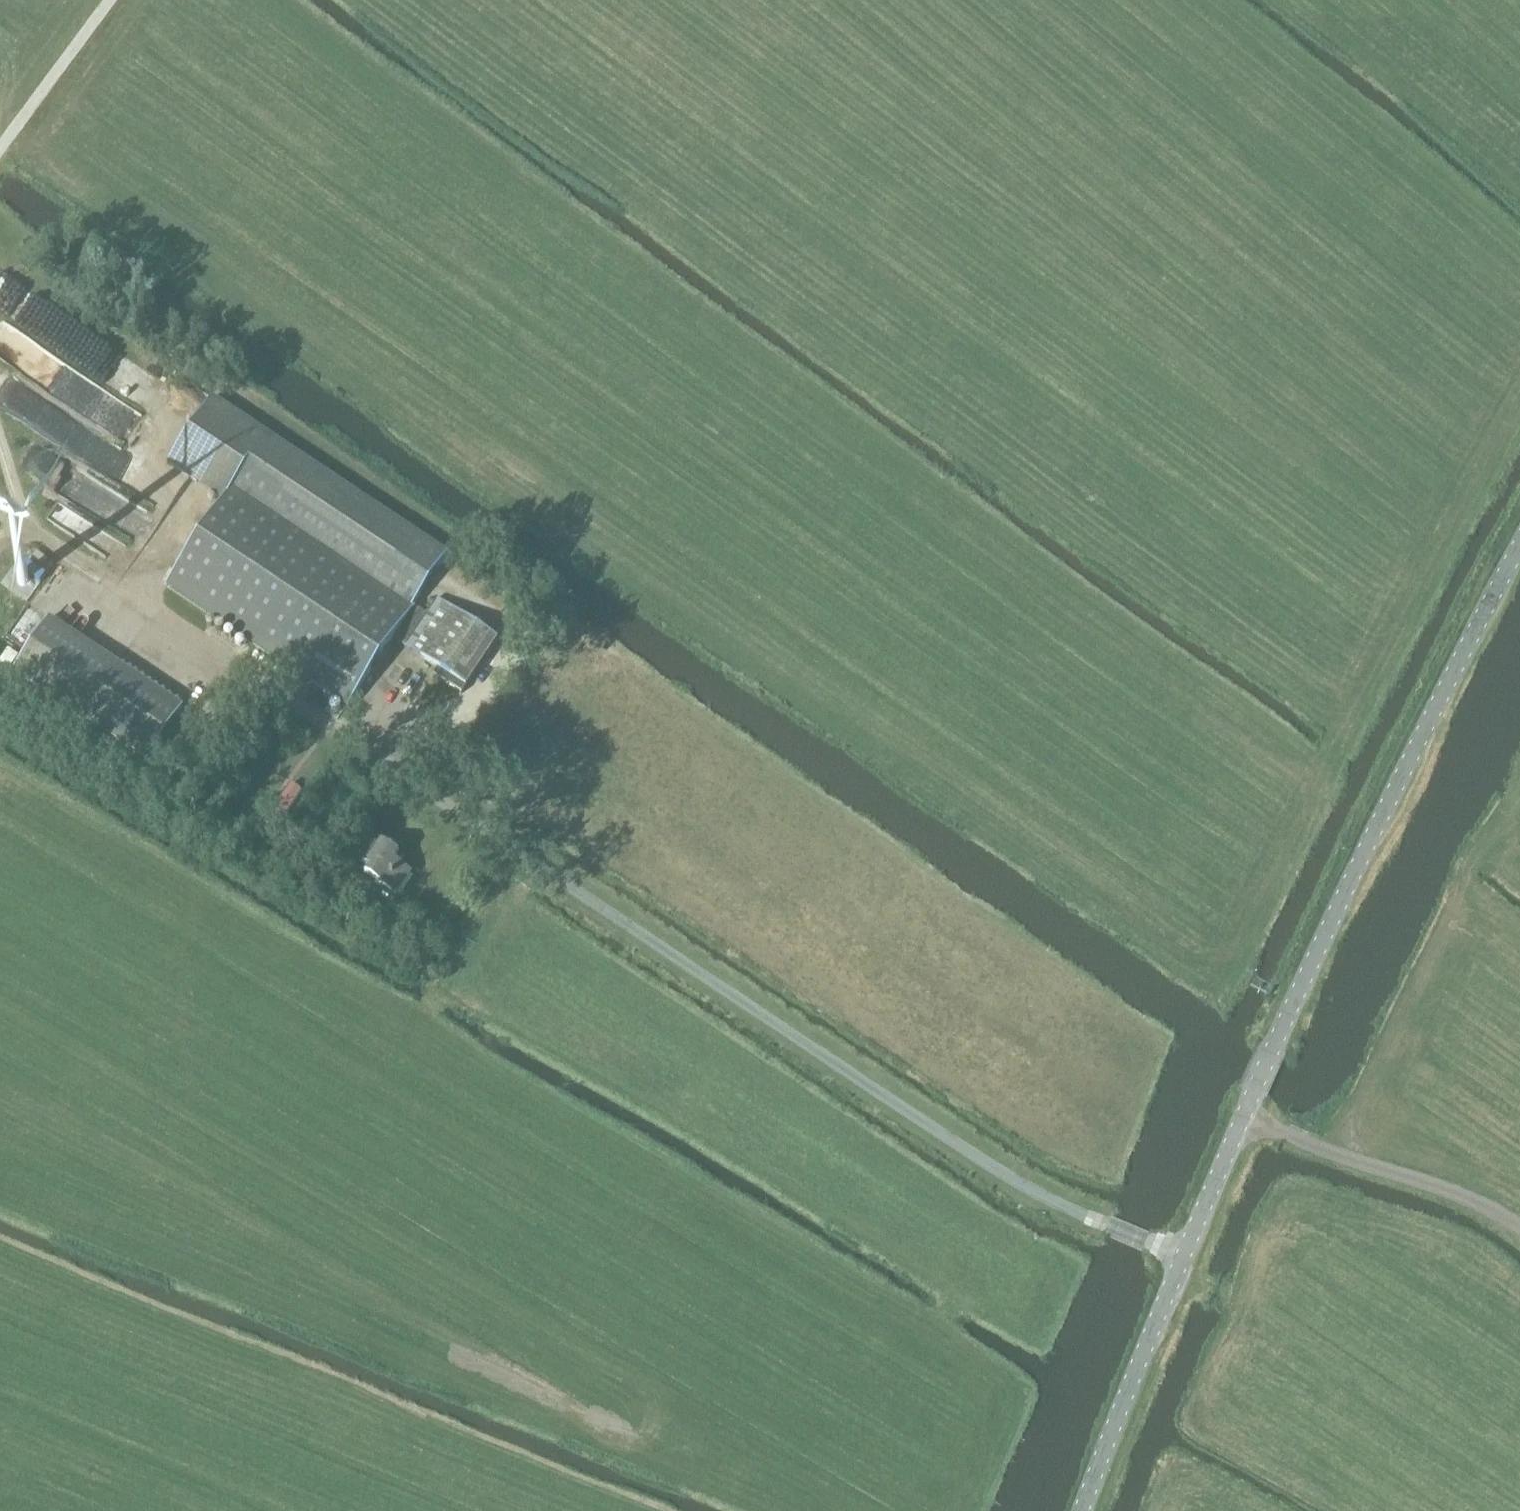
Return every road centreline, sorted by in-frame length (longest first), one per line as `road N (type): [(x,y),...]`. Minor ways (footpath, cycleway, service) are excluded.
road 1 (unclassified): [(1083,1510),(1281,1023),(1519,549)]
road 2 (track): [(0,449),(20,519),(252,671)]
road 3 (track): [(1241,1122),(1456,1191),(1519,1237)]
road 4 (track): [(1357,1376),(1273,1323),(1176,1277)]
road 5 (track): [(103,0),(0,139)]

